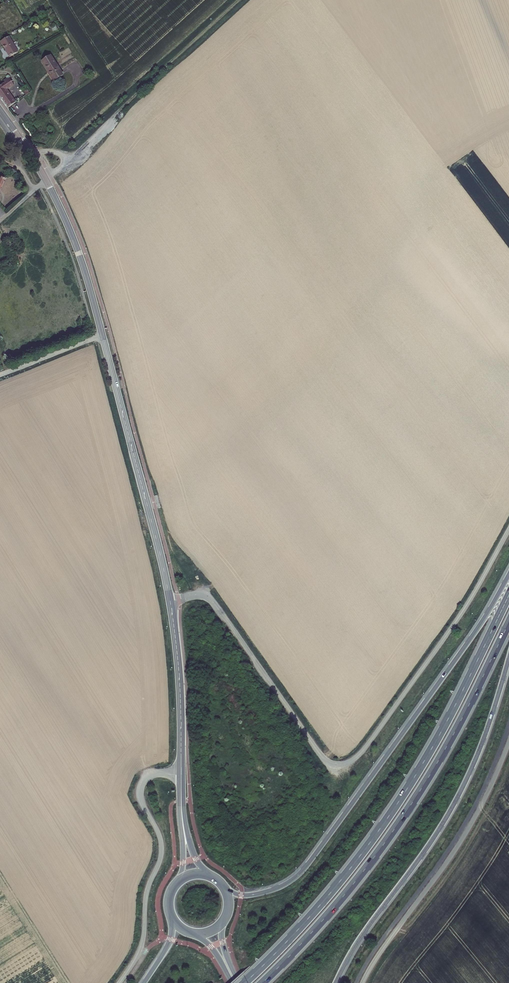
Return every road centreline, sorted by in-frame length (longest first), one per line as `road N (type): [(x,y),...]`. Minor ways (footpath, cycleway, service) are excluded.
road 1 (trunk): [(508,596),(392,812),(329,895),(245,982)]
road 2 (trunk): [(508,576),(305,869),(259,894),(222,885)]
road 3 (trunk): [(262,982),(348,890),(408,810),(508,624)]
road 4 (trunk): [(336,982),(451,810),(508,660)]
road 5 (secondary): [(103,334),(171,603)]
road 6 (track): [(47,180),(243,0)]
road 7 (secondary): [(0,110),(59,203),(103,334)]
road 8 (unclassified): [(329,772),(203,595)]
road 9 (secondary): [(171,603),(181,810)]

